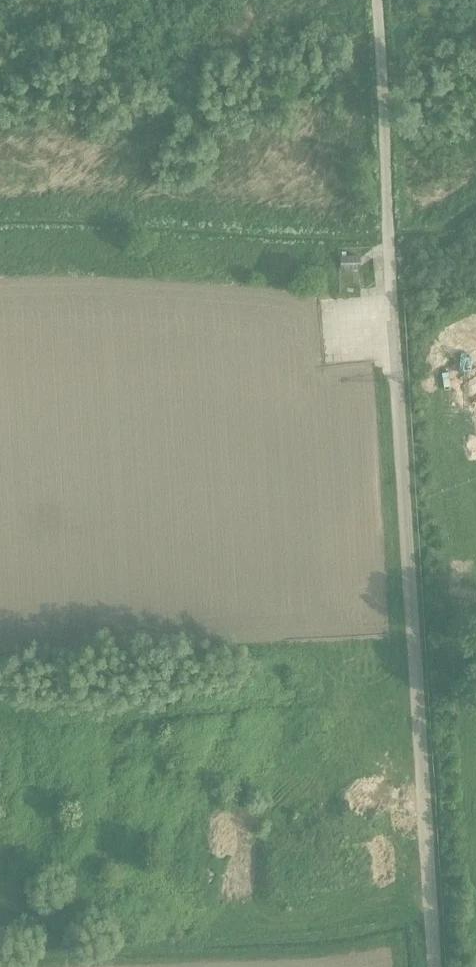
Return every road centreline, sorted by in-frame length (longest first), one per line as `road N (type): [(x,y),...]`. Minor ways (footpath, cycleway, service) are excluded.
road 1 (unclassified): [(435,966),(374,0)]

